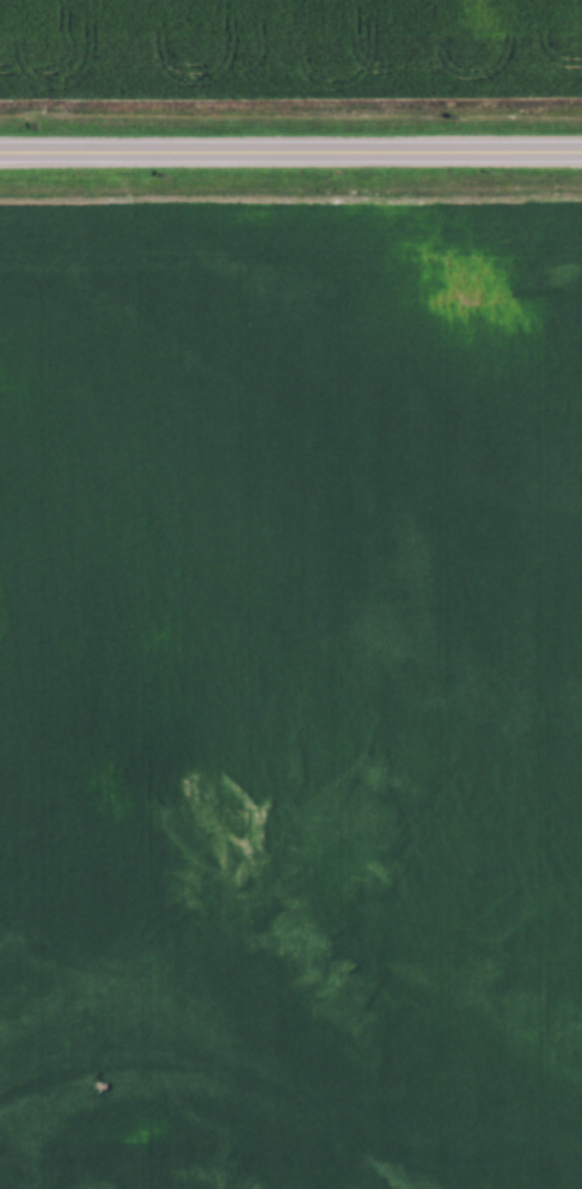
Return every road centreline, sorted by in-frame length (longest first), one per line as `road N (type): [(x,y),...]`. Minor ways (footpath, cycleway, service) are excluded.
road 1 (secondary): [(0,157),(581,158)]

